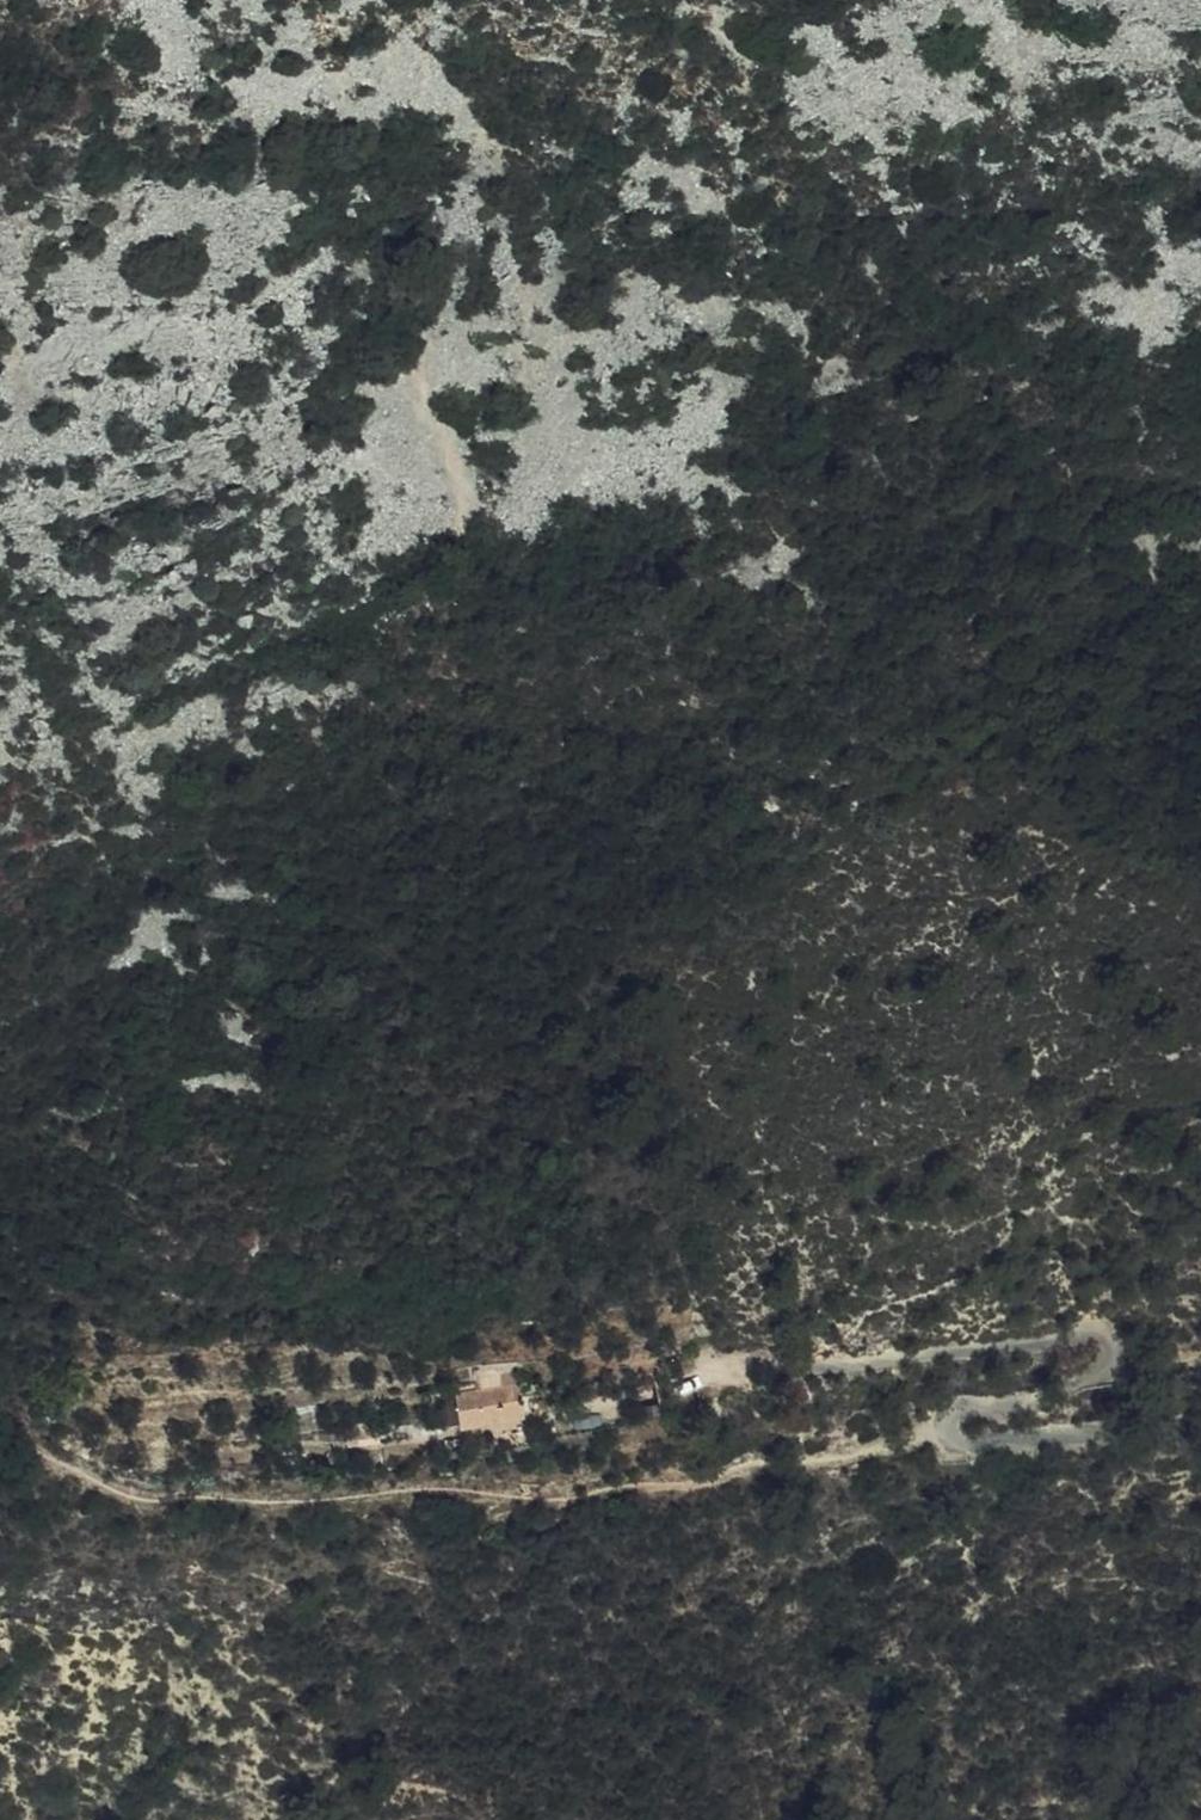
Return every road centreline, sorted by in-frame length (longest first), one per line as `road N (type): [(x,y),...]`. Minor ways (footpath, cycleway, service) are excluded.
road 1 (track): [(972,1432),(1084,1450),(1200,1452)]
road 2 (track): [(830,1452),(972,1432)]

